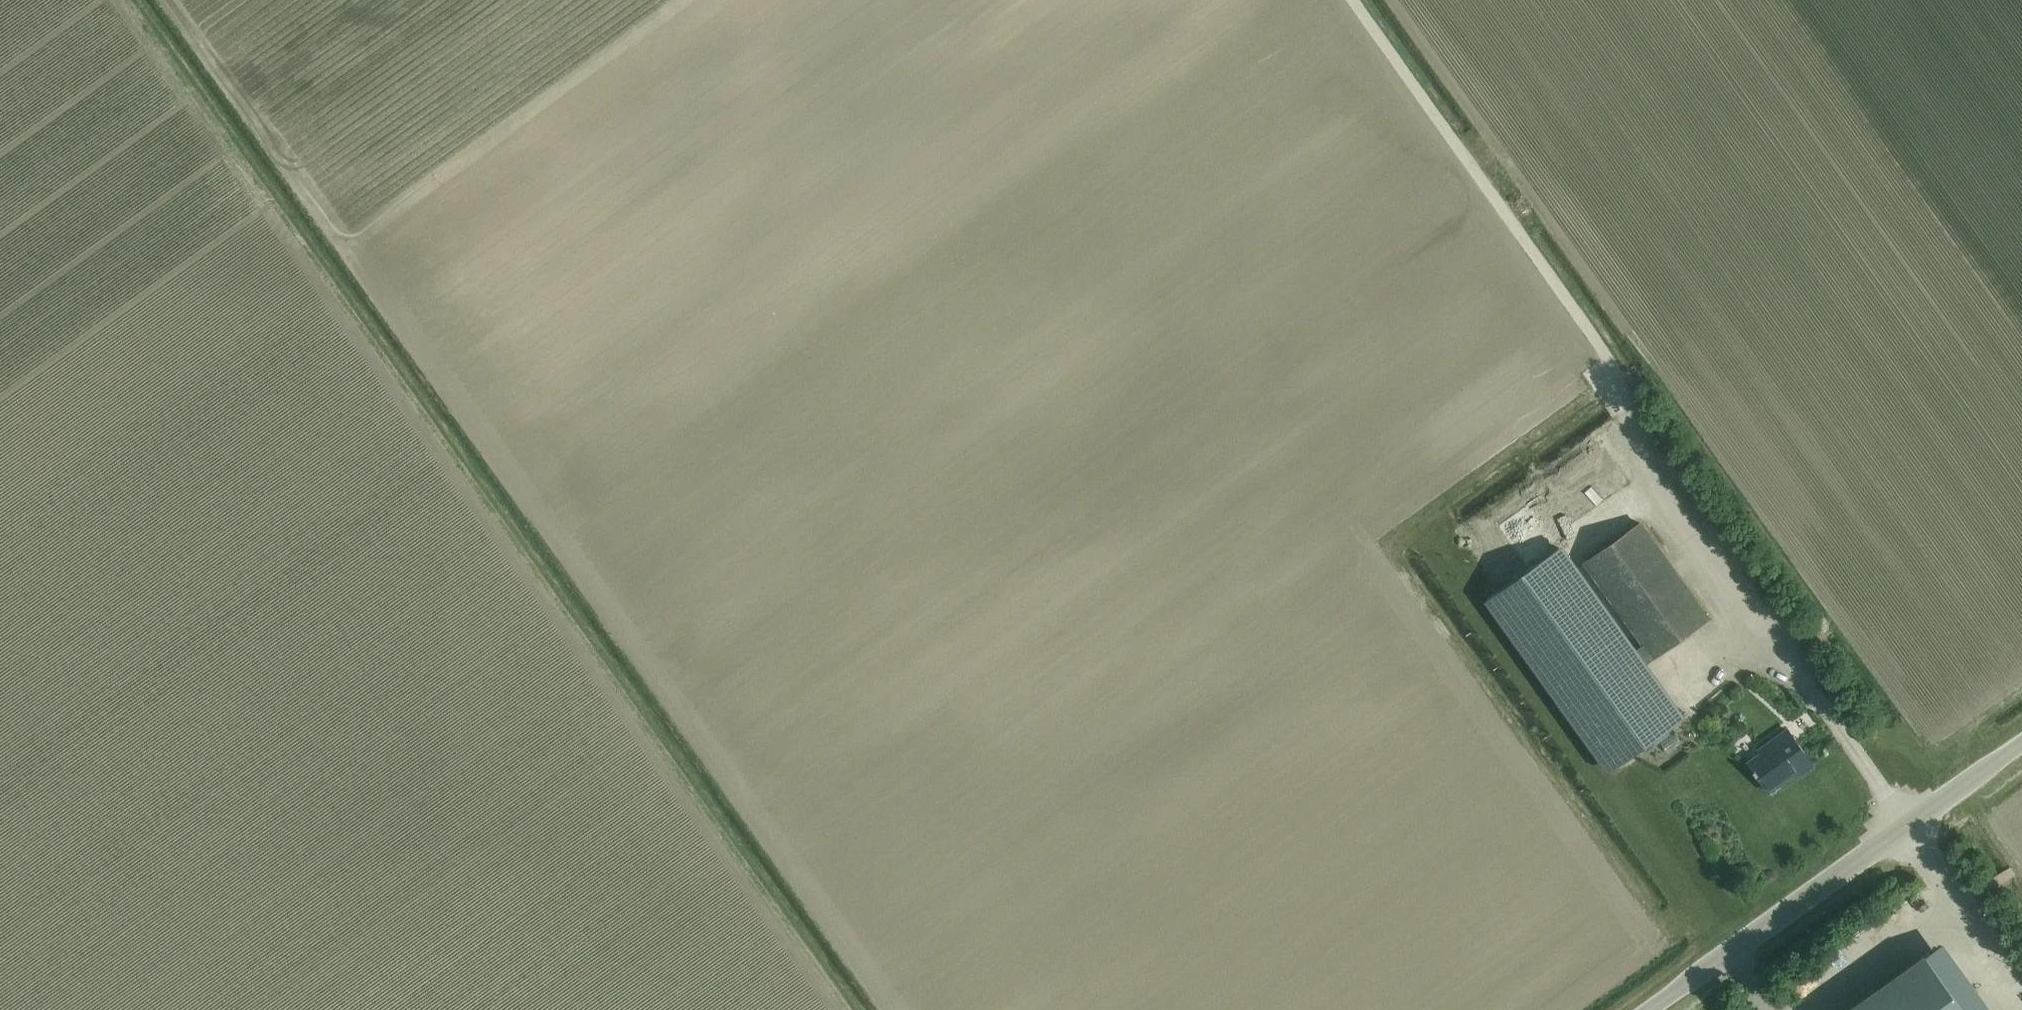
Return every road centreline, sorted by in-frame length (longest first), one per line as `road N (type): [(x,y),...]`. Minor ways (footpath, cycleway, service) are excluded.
road 1 (unclassified): [(1647,1009),(2021,742)]

